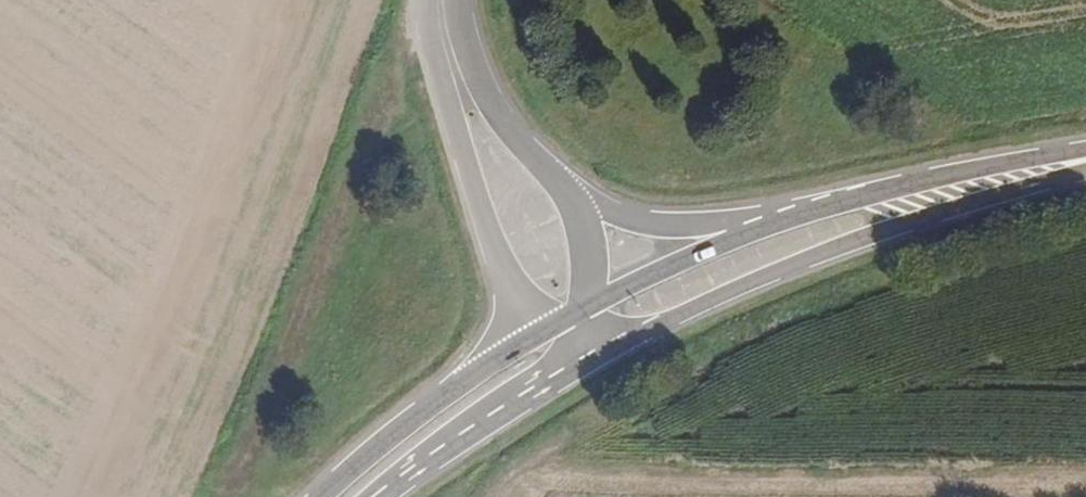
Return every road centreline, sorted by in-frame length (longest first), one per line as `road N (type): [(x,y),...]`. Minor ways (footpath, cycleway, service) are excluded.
road 1 (secondary): [(584,362),(814,259),(1085,175)]
road 2 (unclassified): [(440,7),(465,153),(532,334)]
road 3 (unclassified): [(849,199),(642,224),(572,194)]
road 4 (secondary): [(849,199),(675,262),(594,303)]
road 5 (secondary): [(532,334),(414,412),(316,496)]
road 6 (secondary): [(378,496),(584,362)]
road 7 (secondary): [(1085,147),(979,163),(849,199)]
road 8 (unclassified): [(572,194),(510,132),(440,7)]

